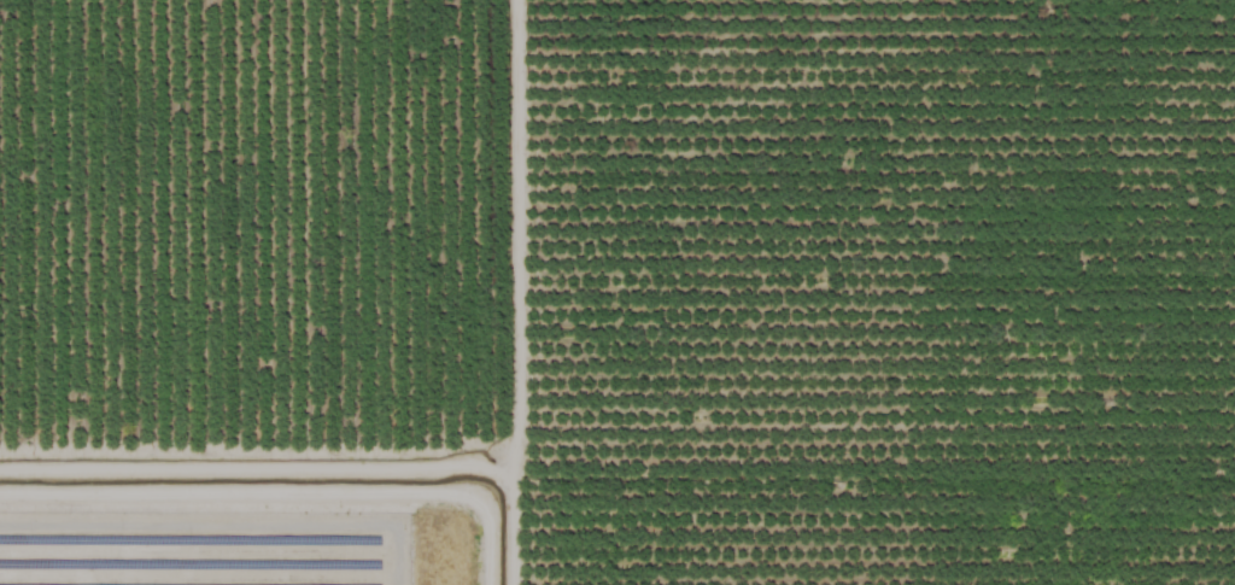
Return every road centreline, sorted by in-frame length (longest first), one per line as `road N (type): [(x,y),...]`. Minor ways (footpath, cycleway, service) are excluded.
road 1 (residential): [(505,584),(505,509),(478,486),(0,490)]

